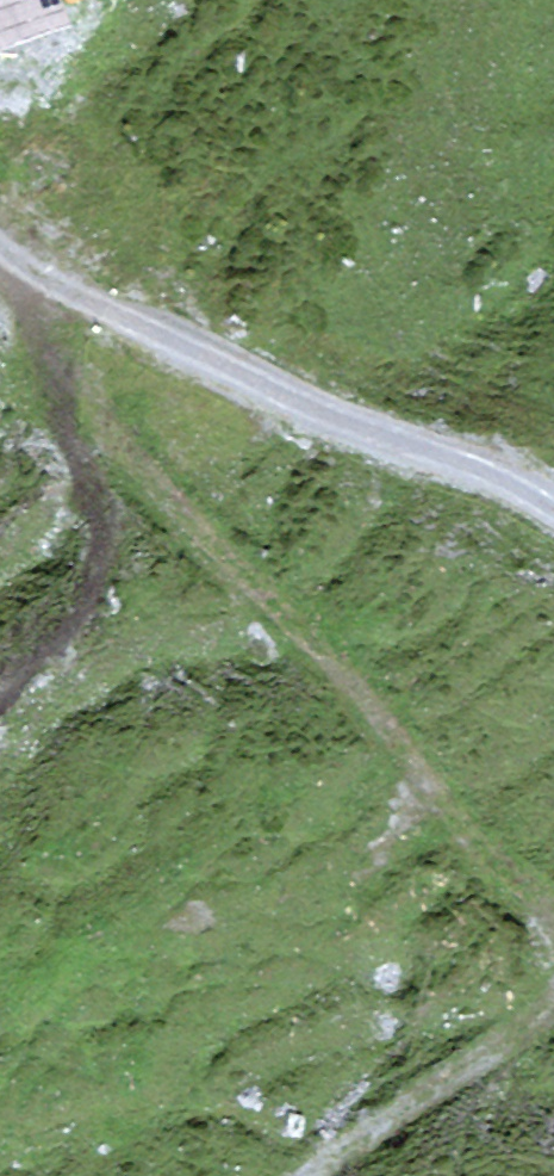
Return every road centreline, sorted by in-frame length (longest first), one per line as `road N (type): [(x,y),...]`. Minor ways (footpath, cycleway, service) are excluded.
road 1 (track): [(553,917),(485,858),(427,790),(372,705),(145,481),(56,368),(0,257)]
road 2 (track): [(553,503),(471,461),(283,393),(0,243)]
road 3 (track): [(309,1175),(553,1004)]

